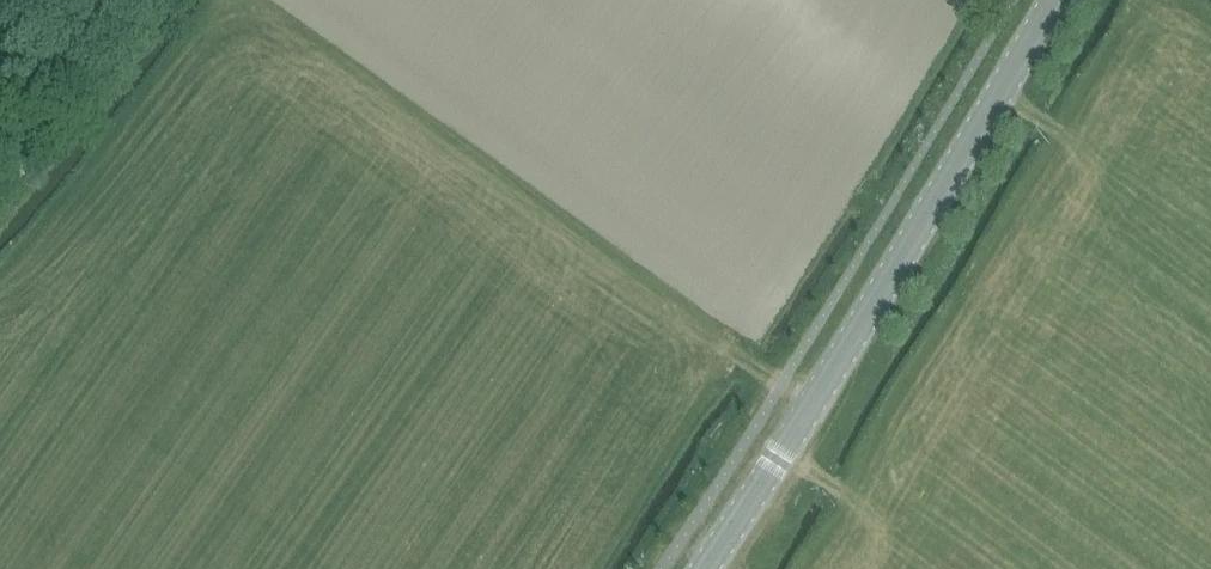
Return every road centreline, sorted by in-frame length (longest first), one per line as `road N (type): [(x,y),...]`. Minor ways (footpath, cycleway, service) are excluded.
road 1 (tertiary): [(703,568),(796,435),(1055,0)]

